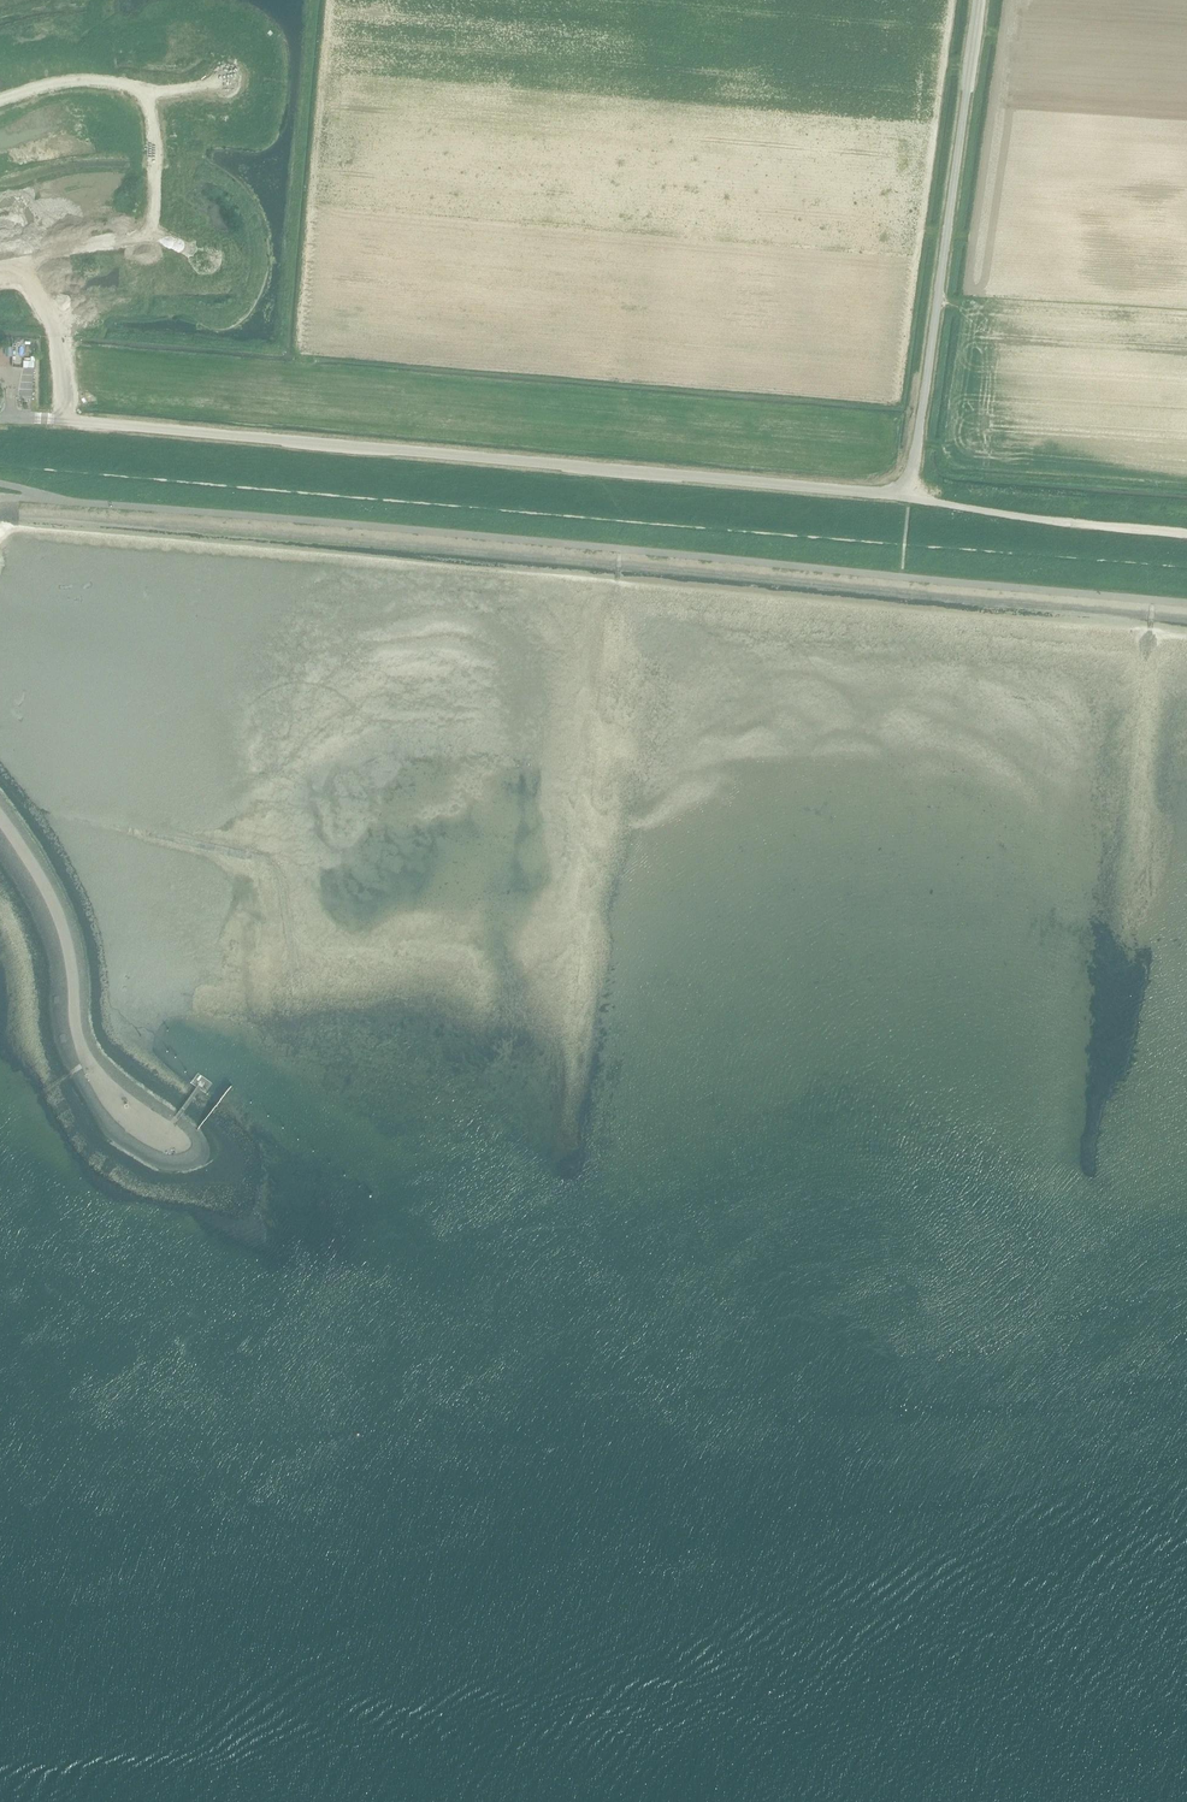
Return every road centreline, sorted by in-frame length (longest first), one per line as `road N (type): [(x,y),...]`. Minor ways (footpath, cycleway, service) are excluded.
road 1 (unclassified): [(0,418),(862,492),(903,489),(921,421),(979,0)]
road 2 (unclassified): [(170,1124),(155,1131),(126,1108),(87,1060),(66,933),(50,891),(0,814)]
road 3 (track): [(903,489),(923,502),(1025,517),(1186,532)]

